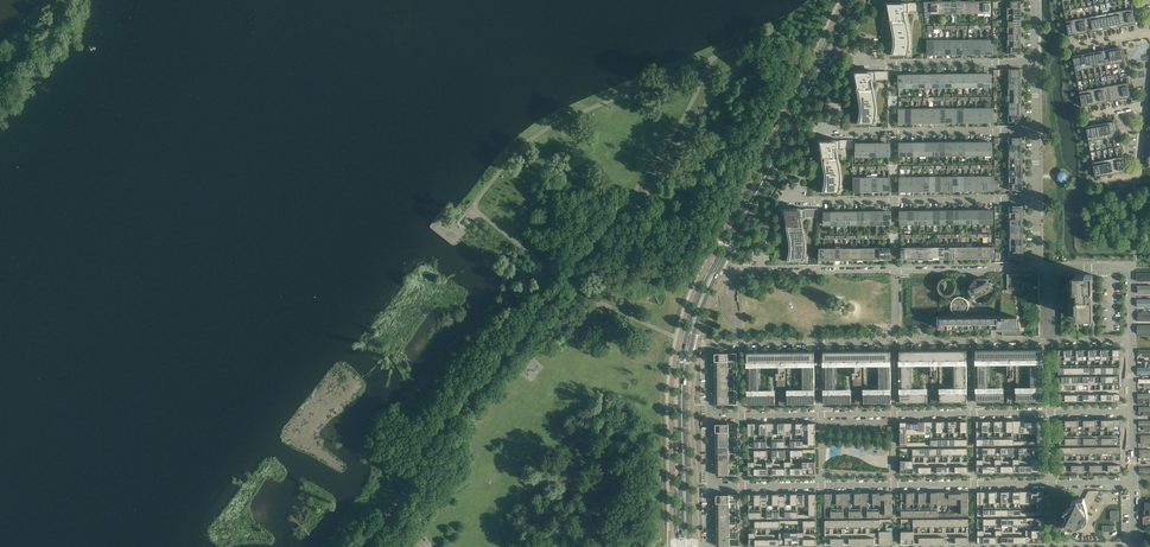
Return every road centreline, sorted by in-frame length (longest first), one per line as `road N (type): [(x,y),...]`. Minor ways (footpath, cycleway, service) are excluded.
road 1 (residential): [(710,485),(1133,482)]
road 2 (unclassified): [(709,344),(1131,339)]
road 3 (unclassified): [(1038,266),(719,263)]
road 4 (residential): [(819,414),(1133,412)]
road 5 (secondary): [(719,263),(855,0)]
road 6 (residential): [(1038,197),(788,201)]
road 7 (residential): [(1036,130),(822,130)]
road 8 (secondary): [(689,341),(679,395),(681,546)]
road 9 (secondary): [(688,546),(689,341)]
road 10 (residential): [(1035,62),(853,65)]

